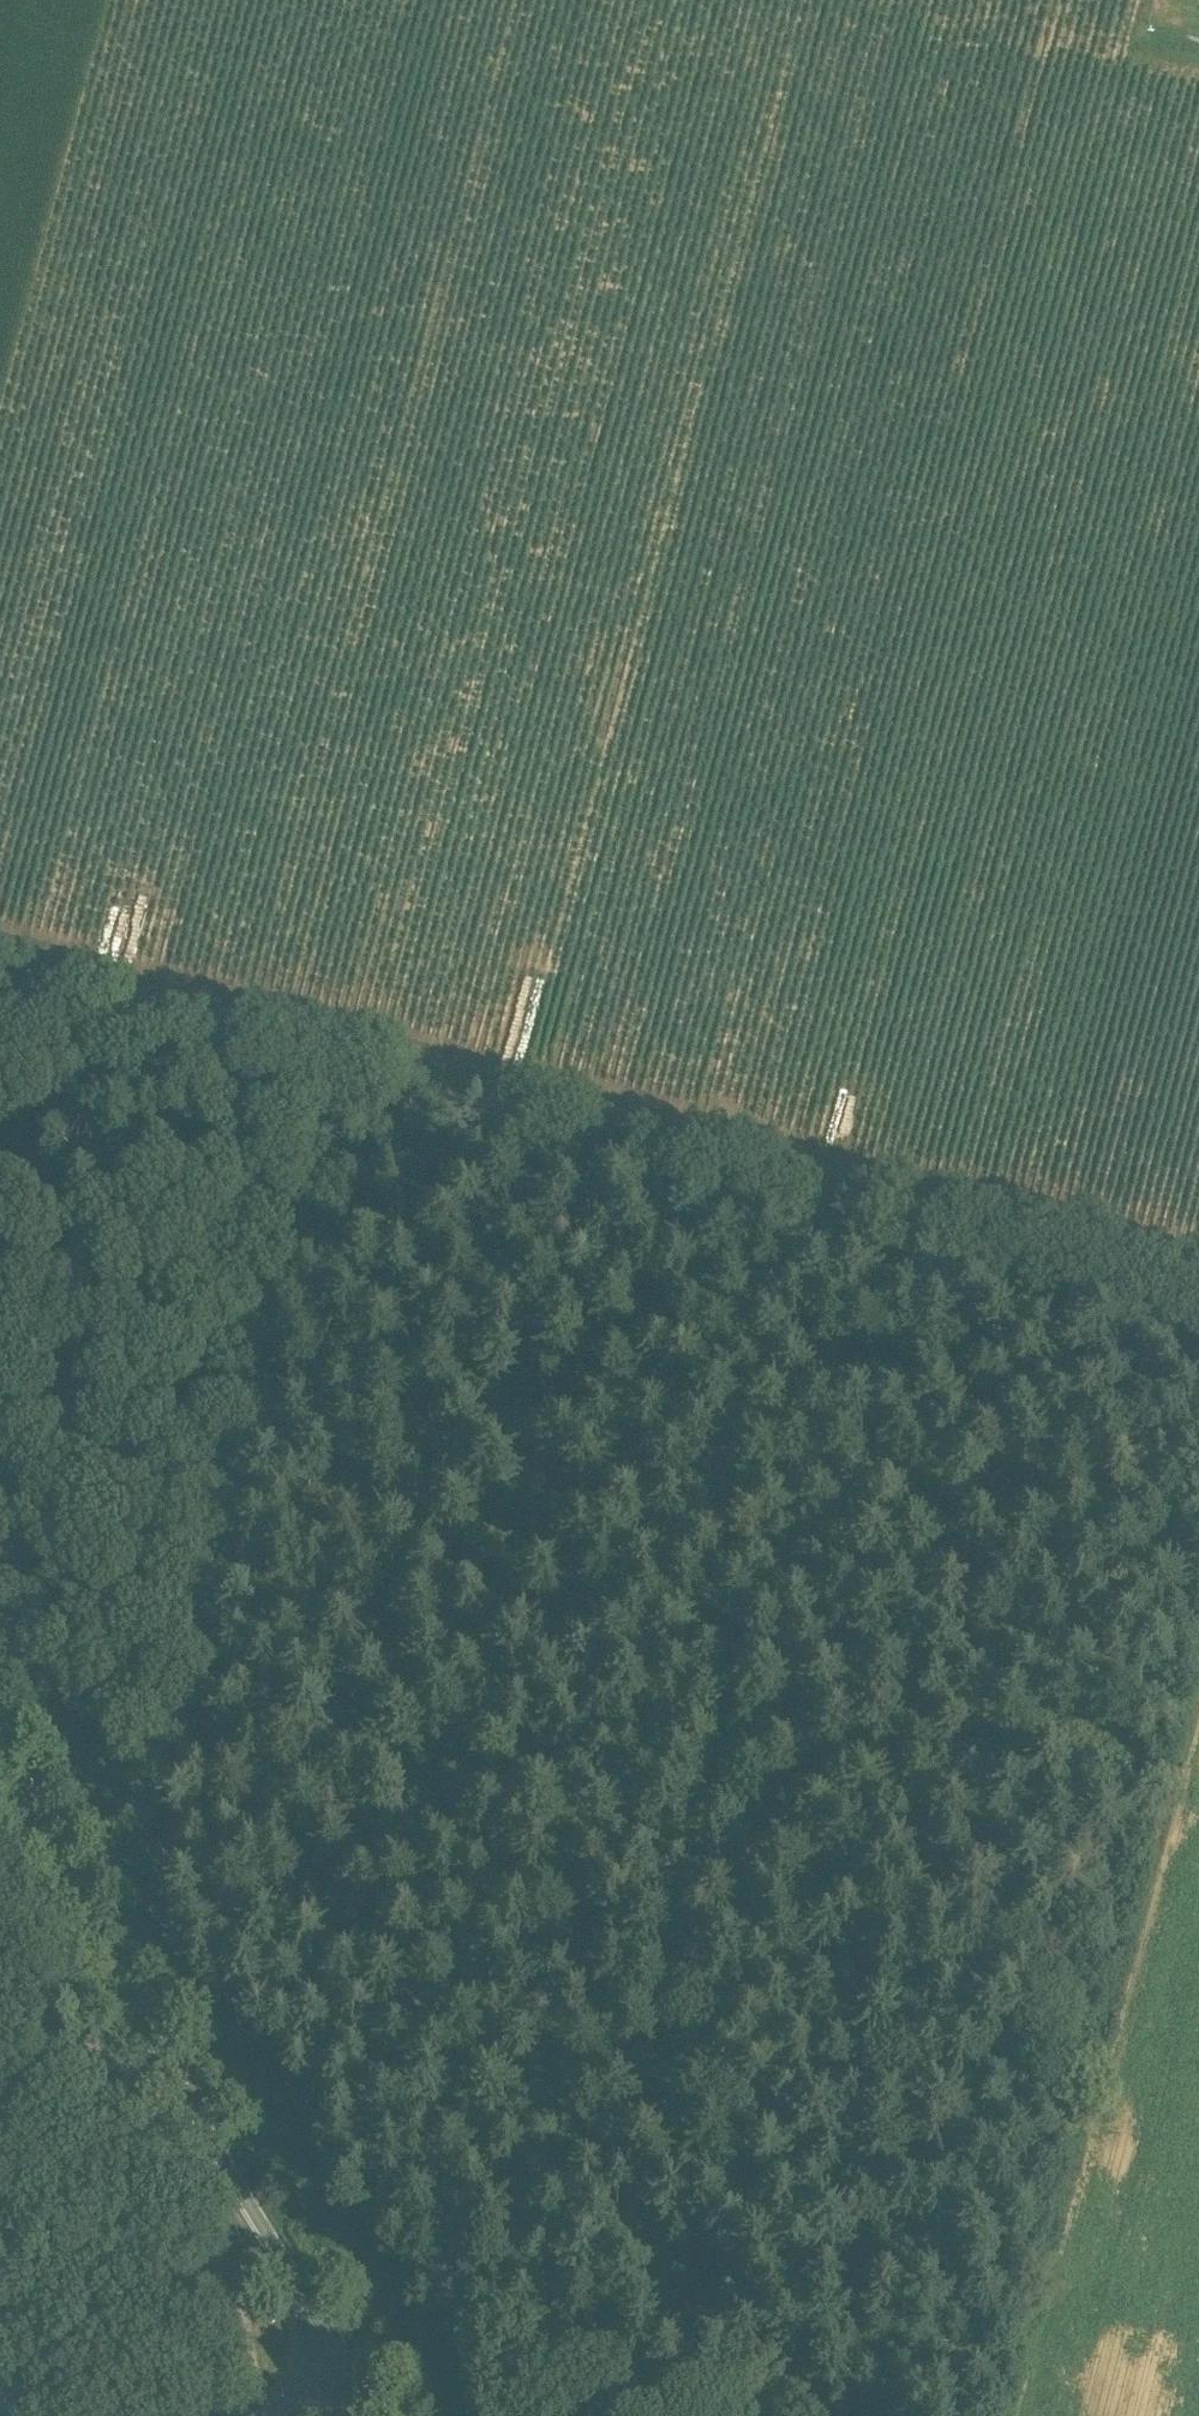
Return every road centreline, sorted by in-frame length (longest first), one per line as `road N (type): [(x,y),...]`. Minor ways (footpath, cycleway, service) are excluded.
road 1 (track): [(1198,1283),(0,948)]
road 2 (secondary): [(349,2366),(155,2082),(0,1738)]

